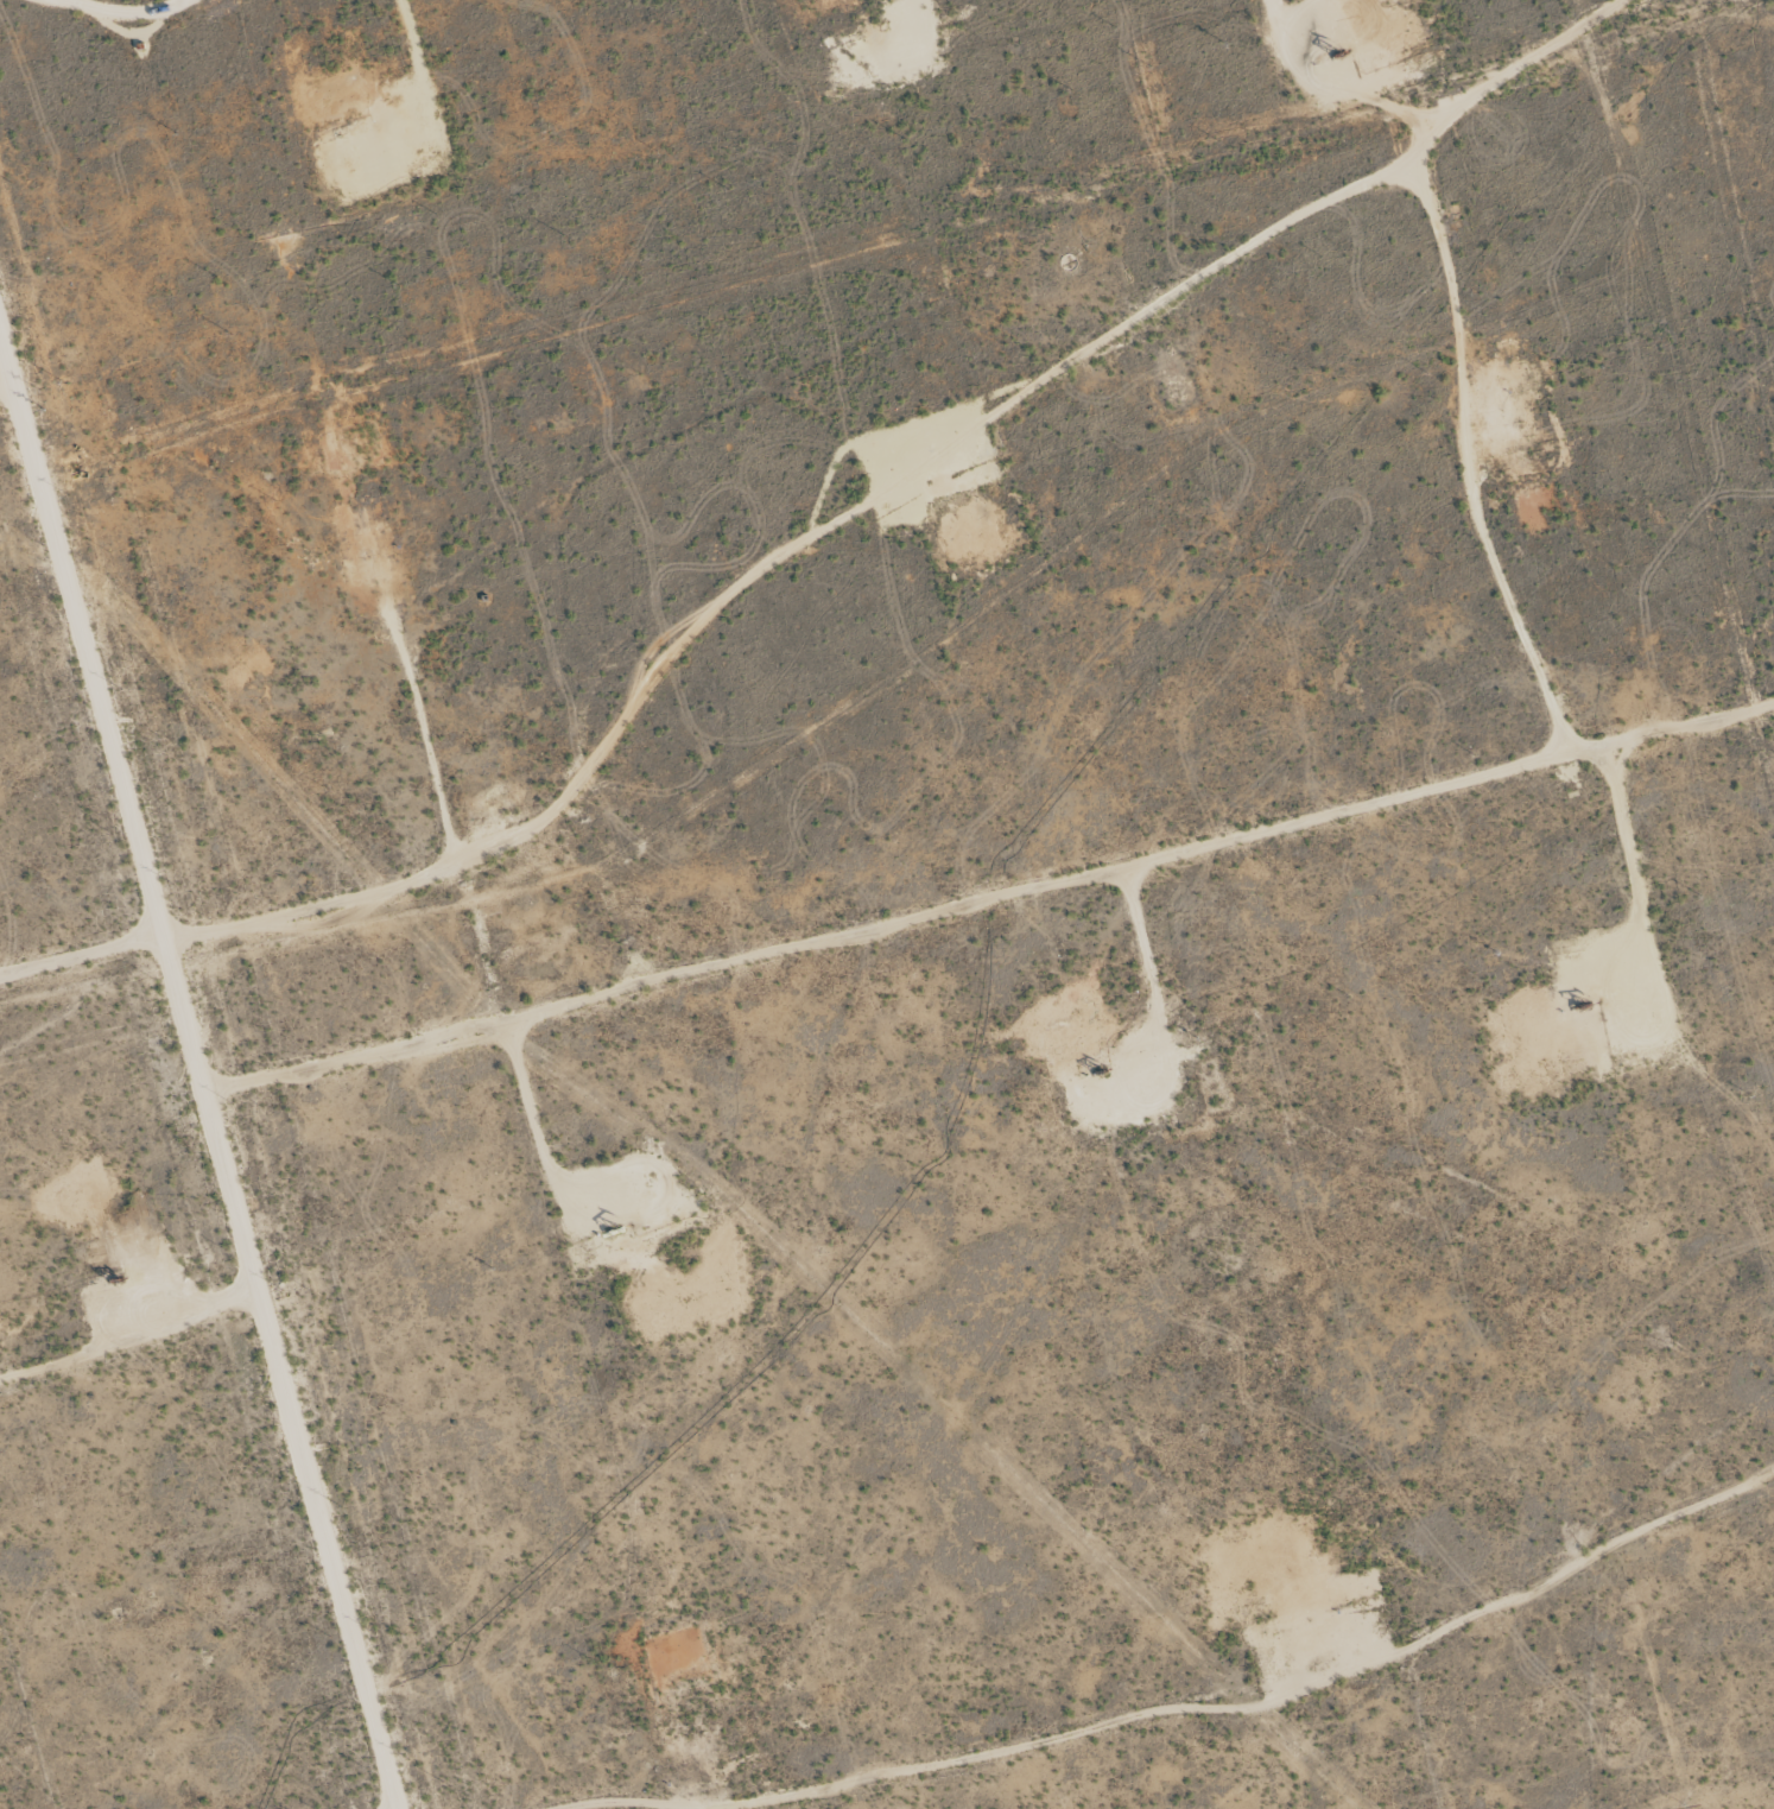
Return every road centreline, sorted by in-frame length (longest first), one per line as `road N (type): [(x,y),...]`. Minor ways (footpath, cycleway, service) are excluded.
road 1 (track): [(205,1064),(1773,691)]
road 2 (residential): [(411,1808),(0,289)]

